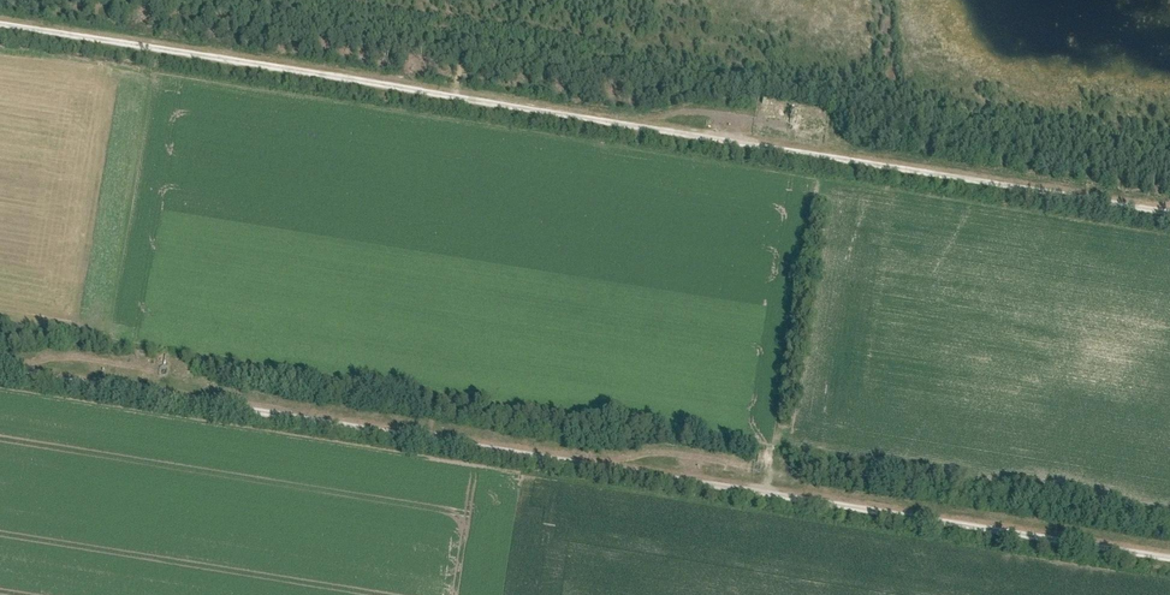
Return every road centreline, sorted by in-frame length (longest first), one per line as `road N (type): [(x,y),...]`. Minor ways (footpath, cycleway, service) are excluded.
road 1 (track): [(1169,210),(0,21)]
road 2 (track): [(0,366),(1169,553)]

